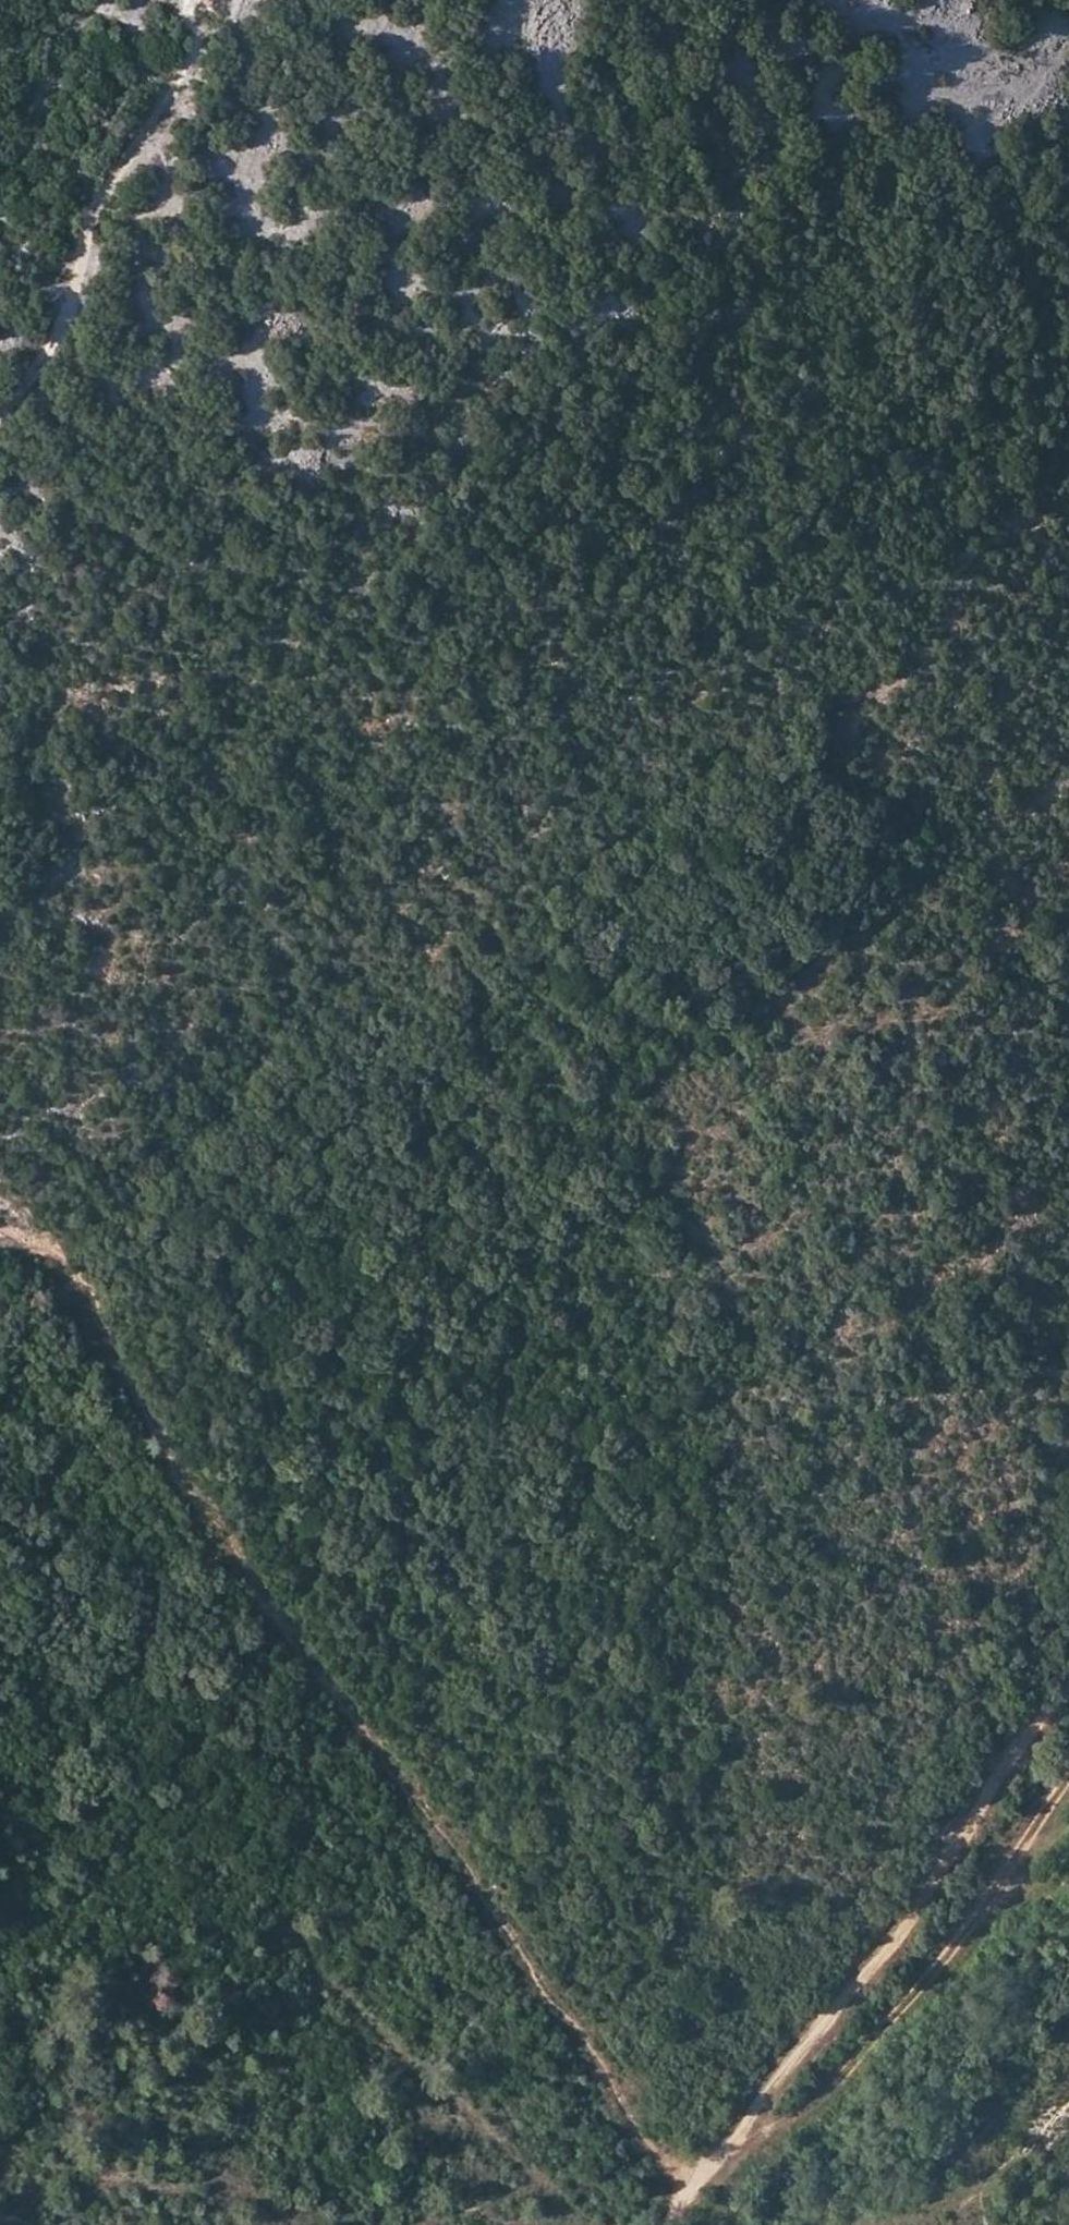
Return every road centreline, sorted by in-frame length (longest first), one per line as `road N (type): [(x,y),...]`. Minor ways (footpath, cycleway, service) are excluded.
road 1 (track): [(1068,1679),(918,1902),(680,2224)]
road 2 (track): [(732,2146),(780,2125),(843,2077),(936,1968),(1068,1780)]
road 3 (track): [(221,0),(16,413),(0,423)]

